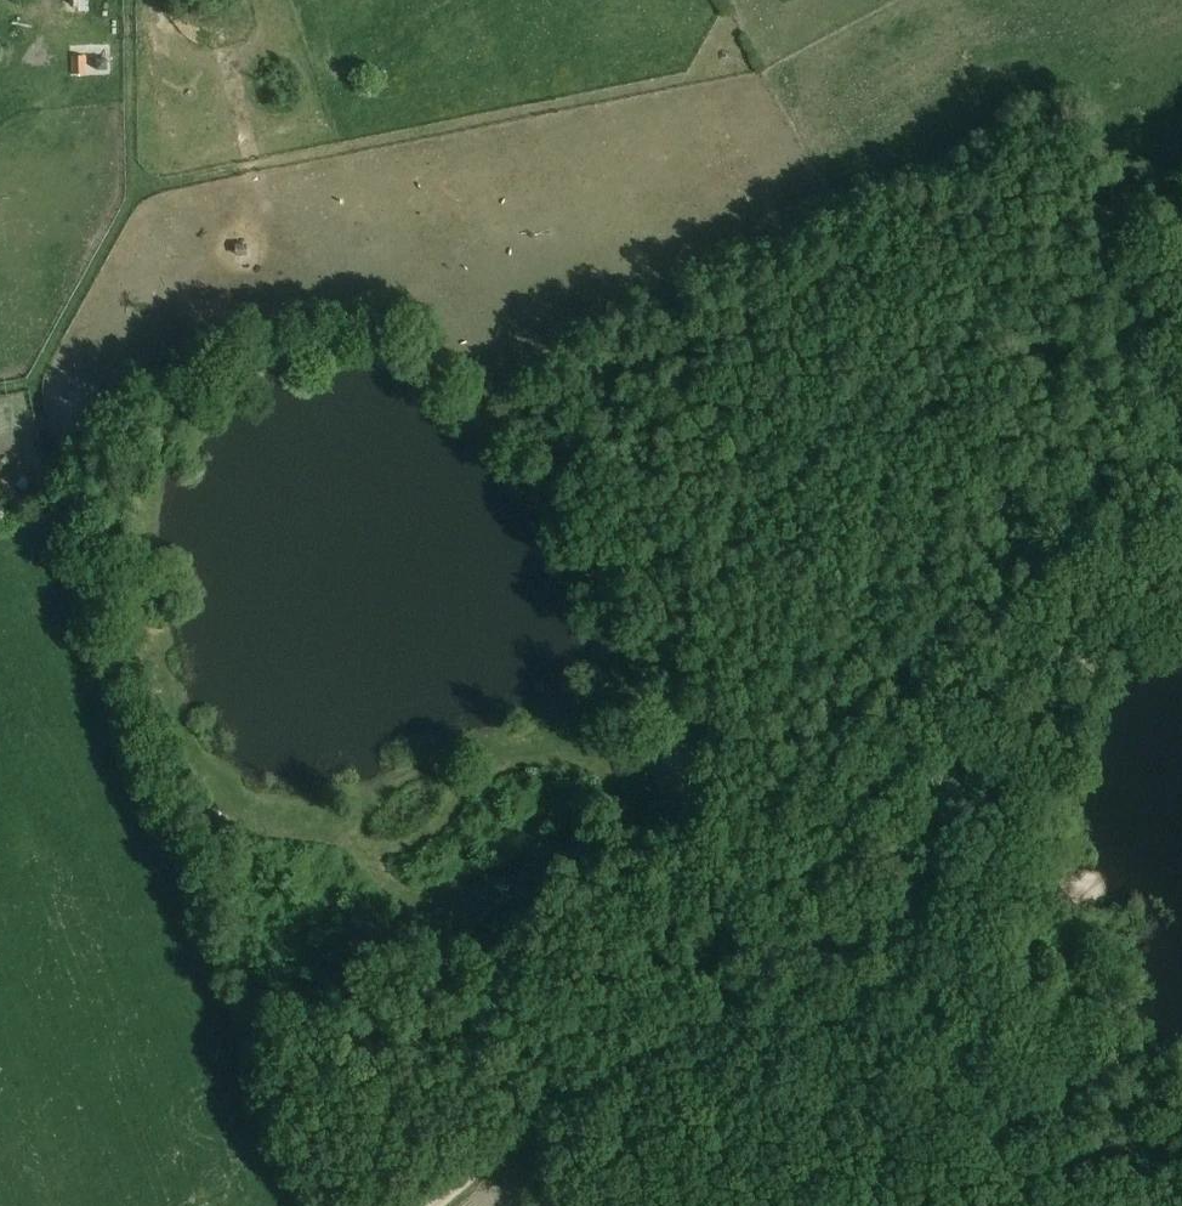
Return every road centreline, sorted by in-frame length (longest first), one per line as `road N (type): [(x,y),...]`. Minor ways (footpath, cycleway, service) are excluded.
road 1 (track): [(435,1205),(658,1045),(804,955),(891,921),(939,892)]
road 2 (track): [(939,892),(970,816),(1068,672),(1096,642),(1181,603)]
road 3 (track): [(804,955),(648,687)]

